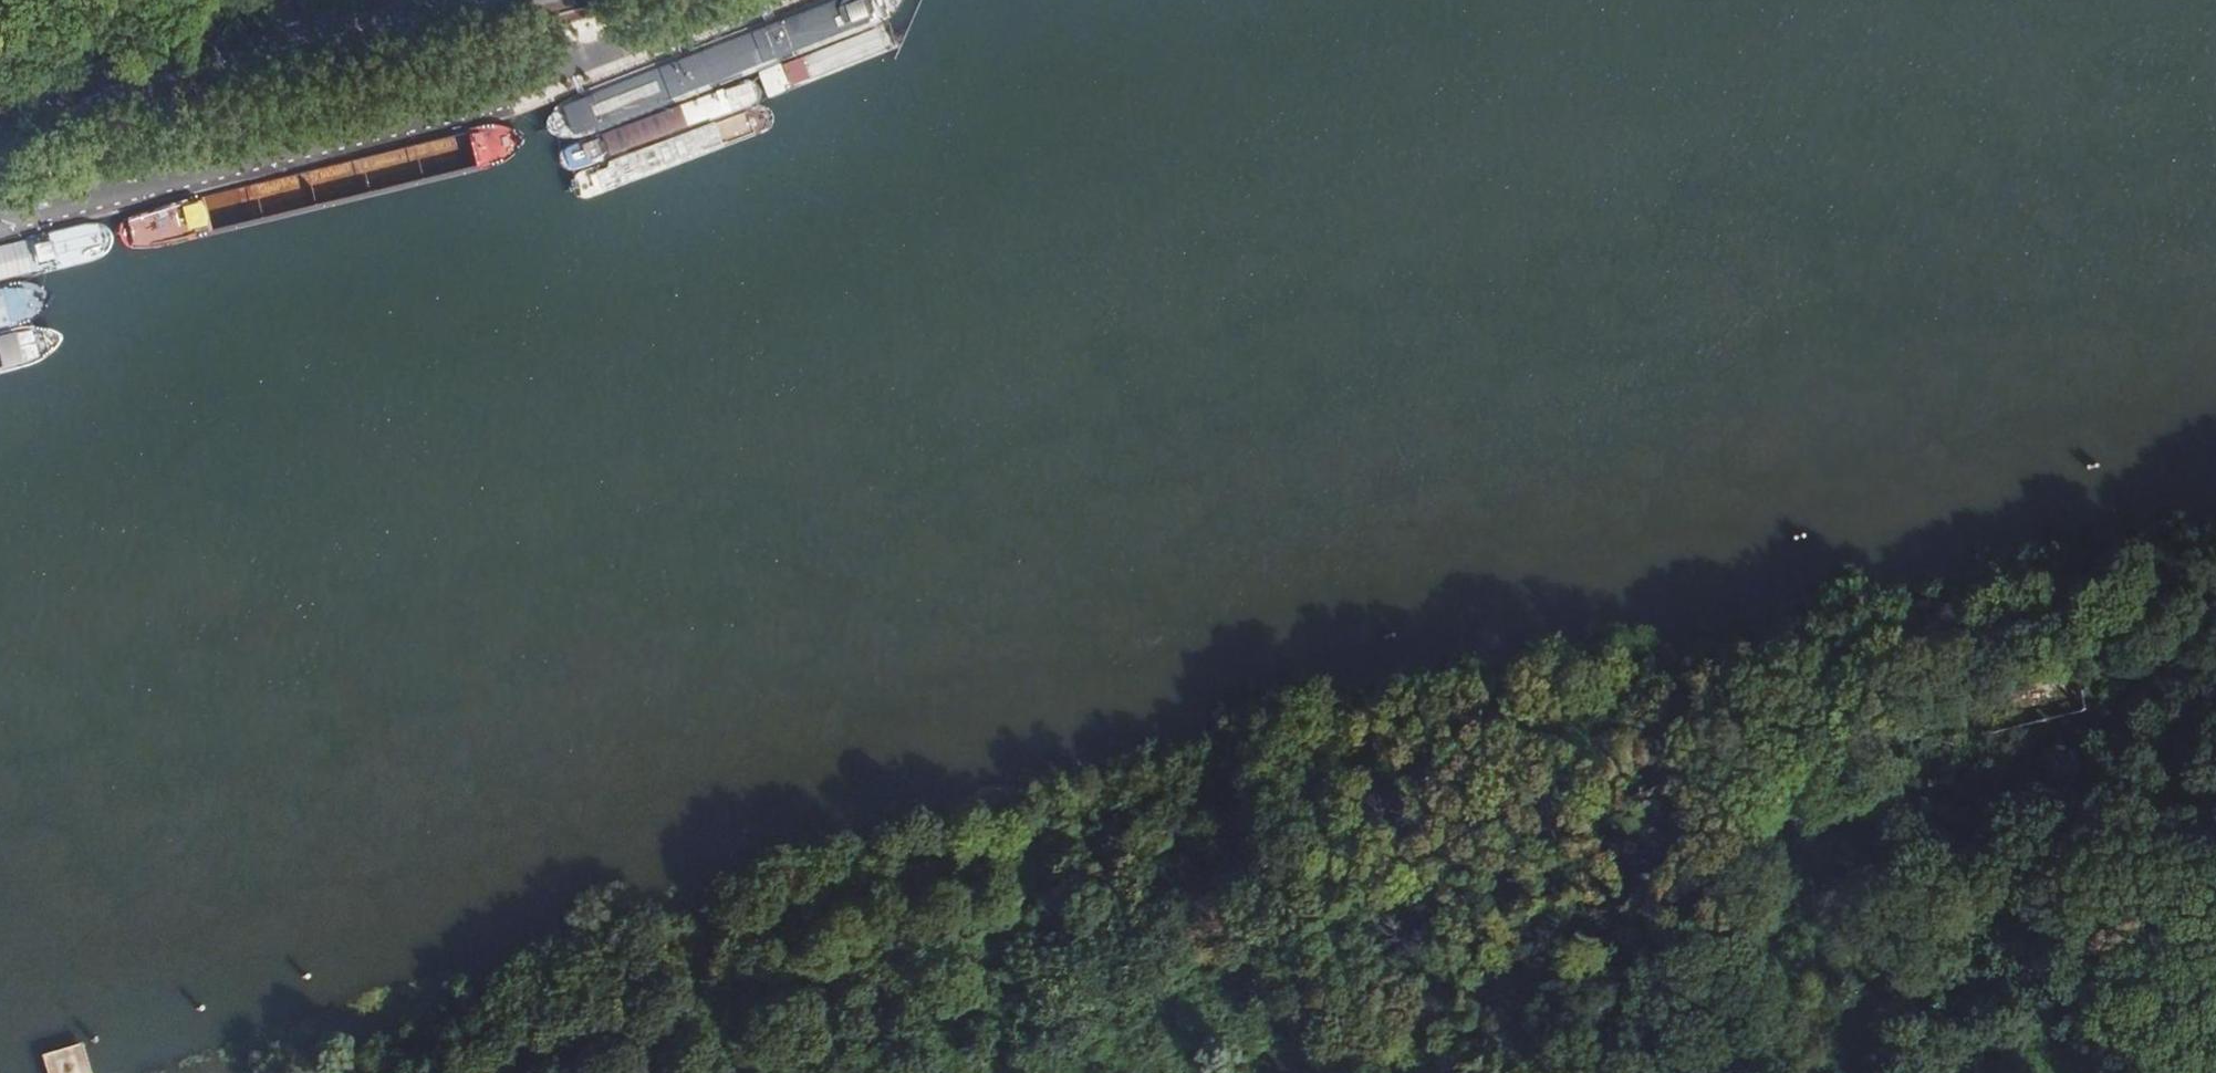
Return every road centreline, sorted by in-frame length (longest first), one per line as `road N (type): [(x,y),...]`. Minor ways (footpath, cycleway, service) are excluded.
road 1 (residential): [(706,0),(560,51),(371,102),(0,183)]
road 2 (secondary): [(494,0),(0,112)]

